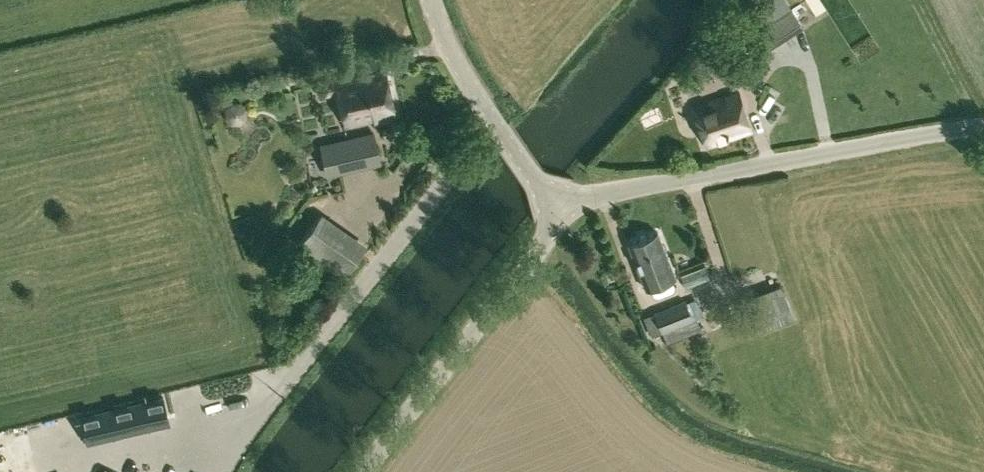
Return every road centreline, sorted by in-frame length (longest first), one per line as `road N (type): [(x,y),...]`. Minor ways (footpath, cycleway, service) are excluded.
road 1 (unclassified): [(983,128),(605,192),(567,211)]
road 2 (unclassified): [(366,471),(567,211)]
road 3 (unclassified): [(567,211),(493,121),(433,0)]

